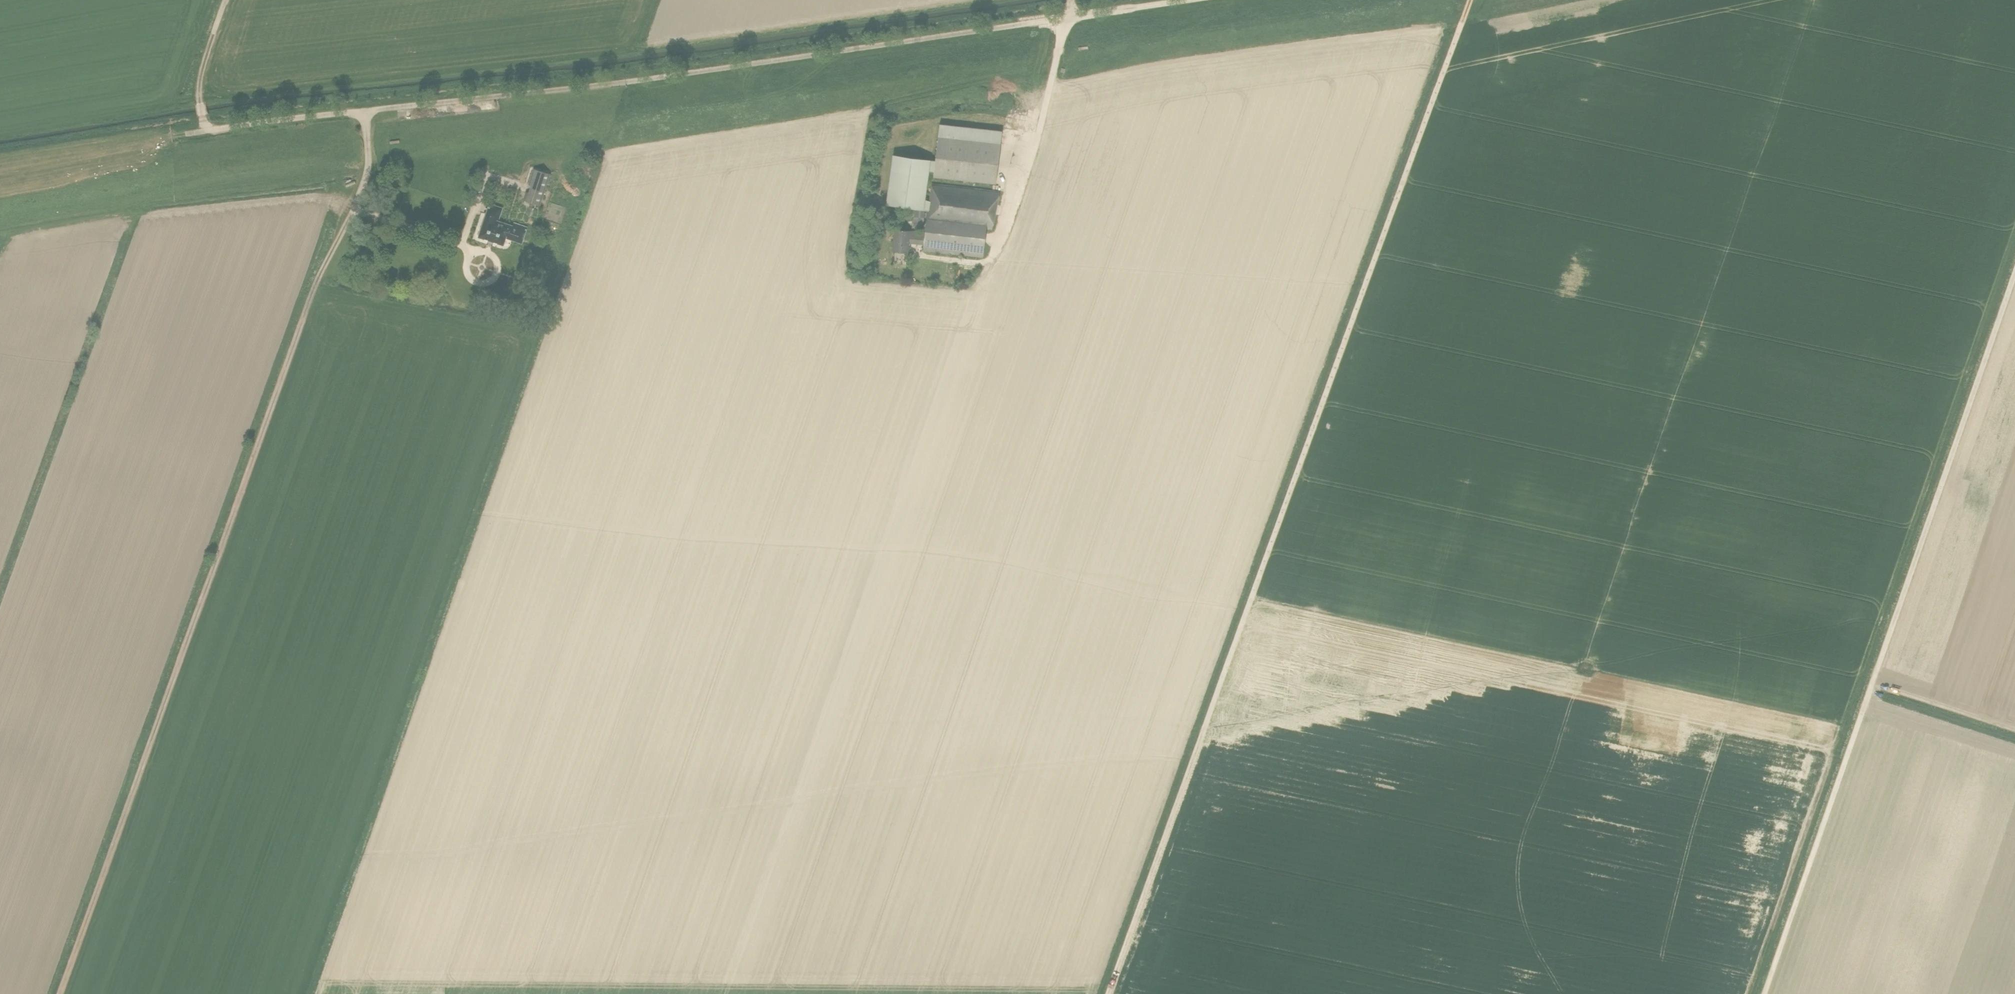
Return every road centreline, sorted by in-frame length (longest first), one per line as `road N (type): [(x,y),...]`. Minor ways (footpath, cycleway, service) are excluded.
road 1 (track): [(1107,993),(1470,0)]
road 2 (unclassified): [(354,209),(369,164),(364,111),(618,83),(1187,0)]
road 3 (track): [(60,993),(316,284),(354,209)]
road 4 (track): [(1764,993),(2014,272)]
road 5 (track): [(364,111),(186,133)]
road 6 (track): [(207,130),(198,95),(225,0)]

